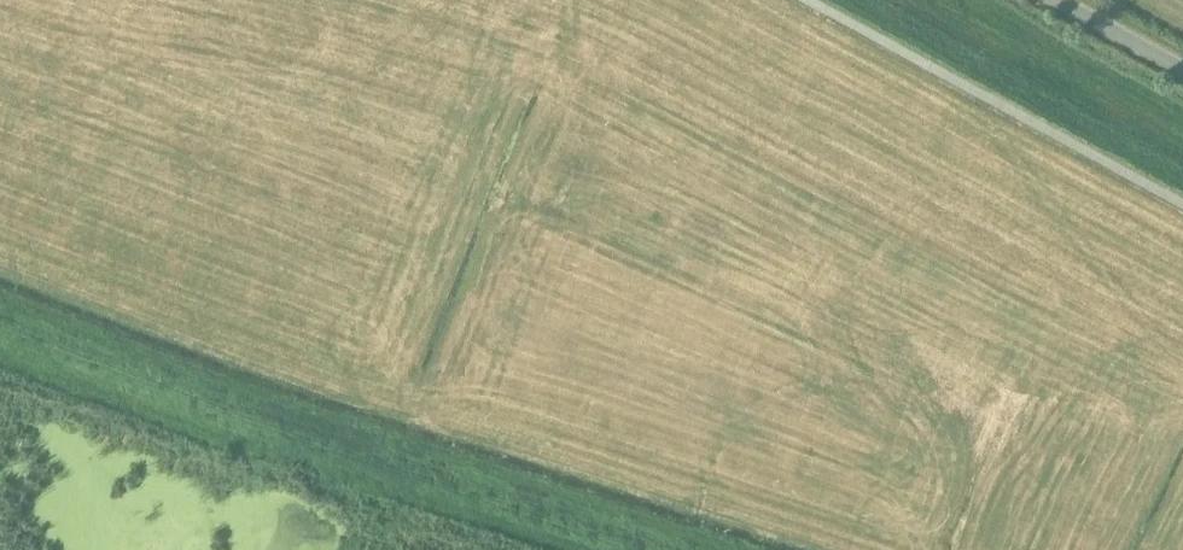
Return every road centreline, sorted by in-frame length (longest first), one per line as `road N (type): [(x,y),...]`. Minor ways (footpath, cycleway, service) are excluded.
road 1 (unclassified): [(1182,76),(1048,0)]

